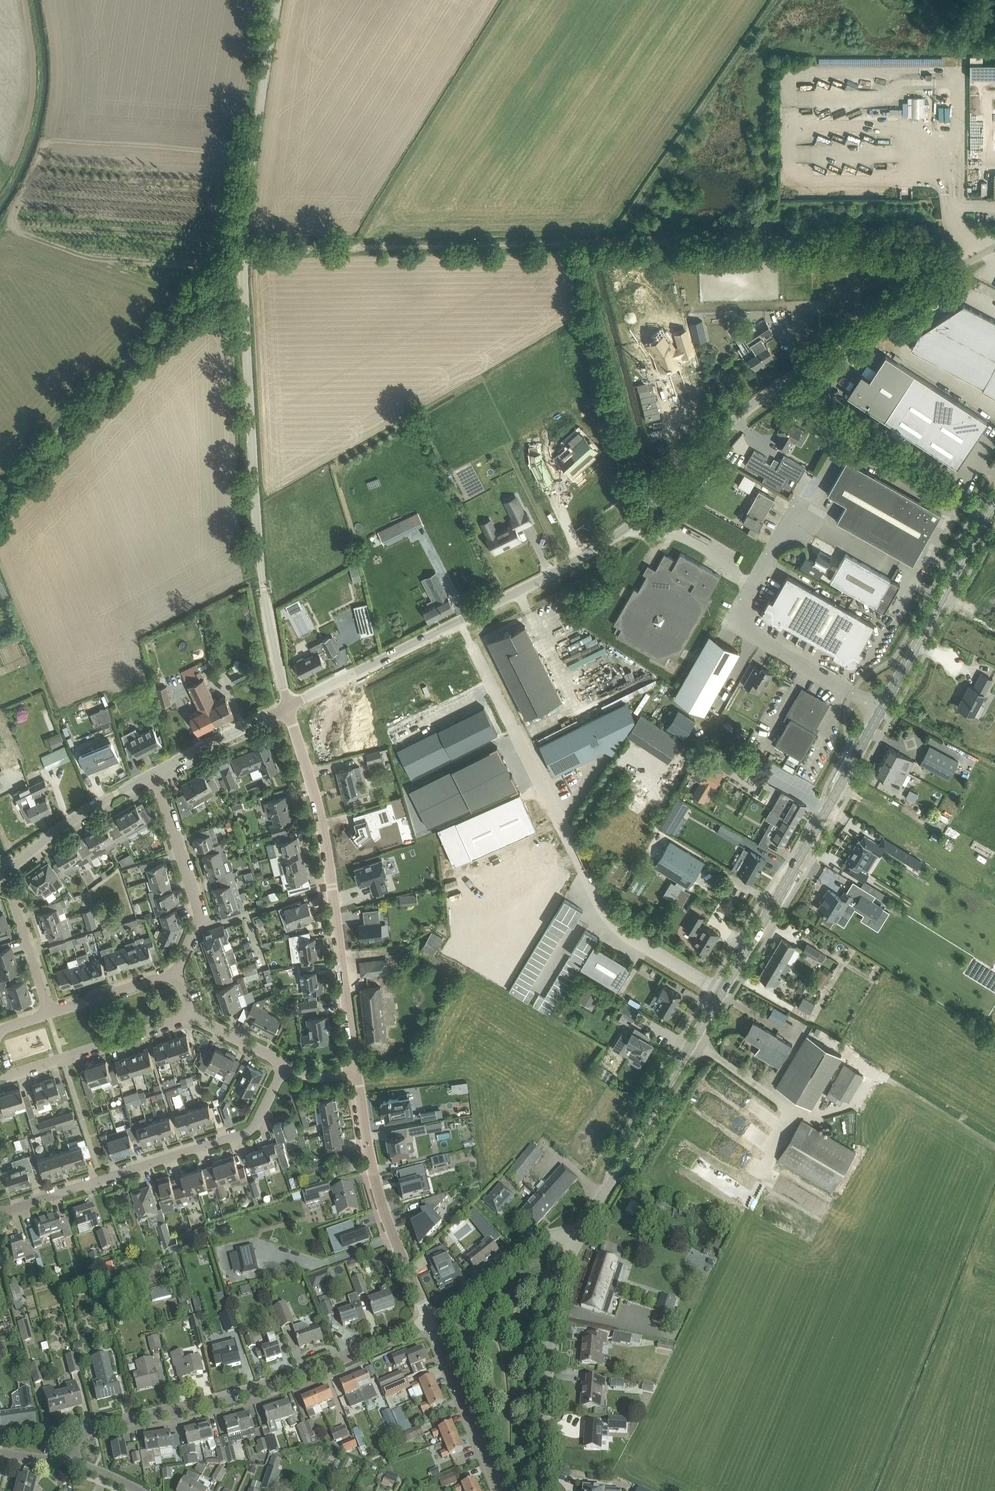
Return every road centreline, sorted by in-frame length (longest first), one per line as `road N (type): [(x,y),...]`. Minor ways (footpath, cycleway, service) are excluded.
road 1 (track): [(0,495),(243,247),(967,237)]
road 2 (unclassified): [(289,706),(609,540),(743,413),(994,246)]
road 3 (unclassified): [(289,706),(258,545),(243,247),(277,0)]
road 4 (unclassified): [(470,643),(609,918),(721,993)]
road 5 (unclassified): [(881,710),(749,632),(745,599),(798,509),(916,575)]
road 6 (residential): [(73,1461),(84,1434),(98,1426),(253,1391),(430,1321)]
road 7 (unclassified): [(356,1071),(328,854),(289,706)]
road 8 (residential): [(0,1210),(251,1131),(286,1064)]
road 9 (tertiary): [(721,993),(881,710)]
road 10 (tertiary): [(578,1241),(721,993)]
road 11 (track): [(581,243),(651,507)]
road 12 (unclassified): [(430,1321),(378,1200),(356,1071)]
road 13 (tertiary): [(540,1490),(550,1311),(578,1241)]
road 14 (track): [(786,381),(986,516)]
road 15 (tertiary): [(881,710),(994,499)]
road 16 (residential): [(177,973),(199,916),(154,774)]
road 17 (residential): [(0,1074),(191,1017)]
road 18 (unclassified): [(500,1490),(430,1321)]
road 19 (unclassified): [(3,874),(71,821),(154,774)]
road 20 (residential): [(430,1321),(544,1235),(578,1241)]
road 21 (unclassified): [(154,774),(289,706)]
road 22 (residential): [(49,1014),(3,874)]
road 23 (residential): [(49,1014),(177,973)]

